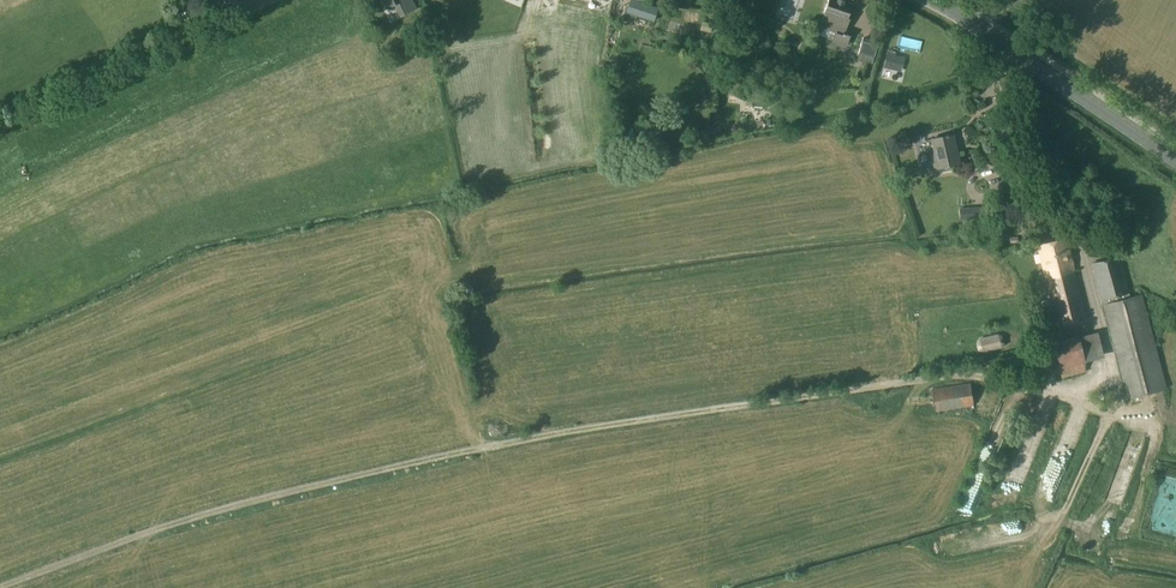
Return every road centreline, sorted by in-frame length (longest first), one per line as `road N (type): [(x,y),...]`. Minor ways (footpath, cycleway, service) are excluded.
road 1 (tertiary): [(1175,160),(933,0)]

